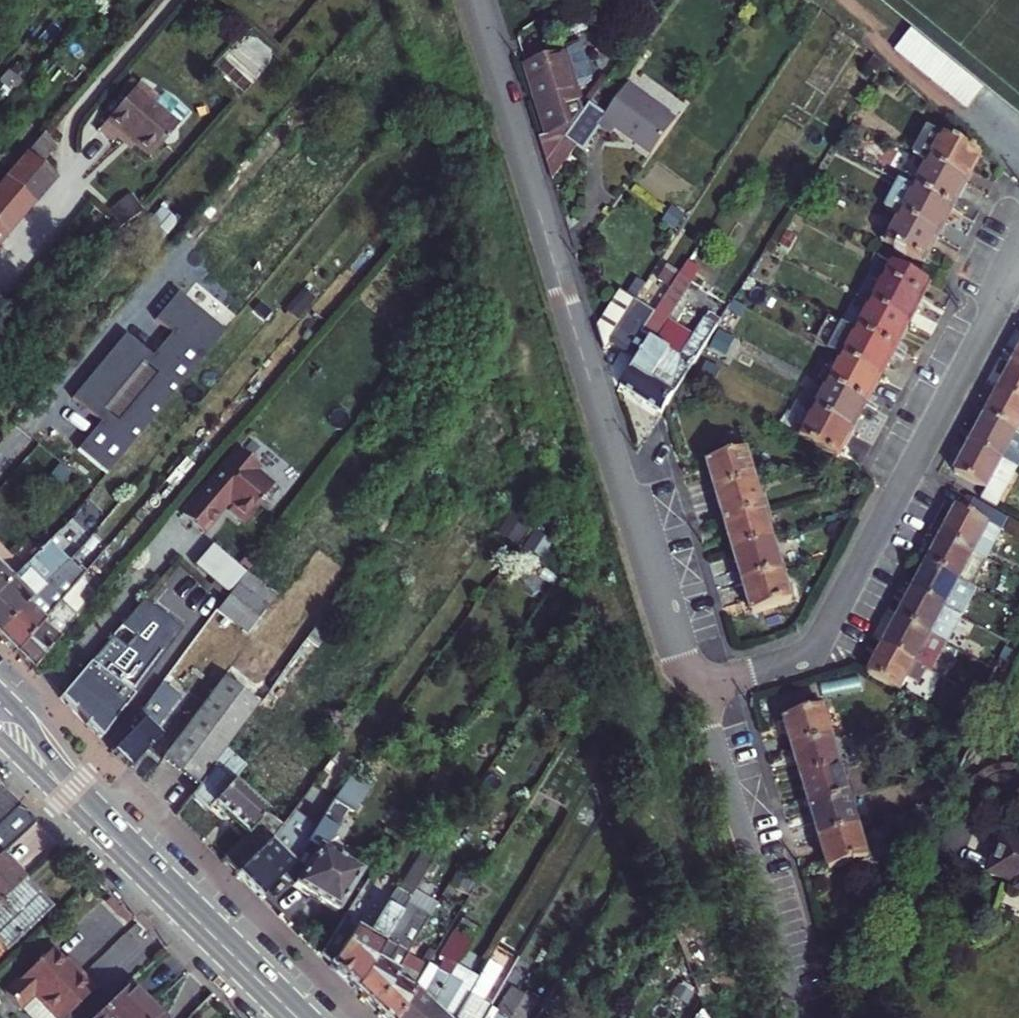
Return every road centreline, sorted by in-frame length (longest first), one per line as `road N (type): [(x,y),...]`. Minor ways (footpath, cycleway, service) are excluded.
road 1 (residential): [(699,691),(672,640),(473,0)]
road 2 (residential): [(699,691),(816,650),(1018,259)]
road 3 (residential): [(0,281),(64,202),(76,116),(177,0)]
road 4 (residential): [(798,1017),(699,691)]
road 5 (primary): [(130,855),(298,1017)]
road 6 (primary): [(130,855),(0,694)]
road 7 (primary): [(0,738),(130,855)]

